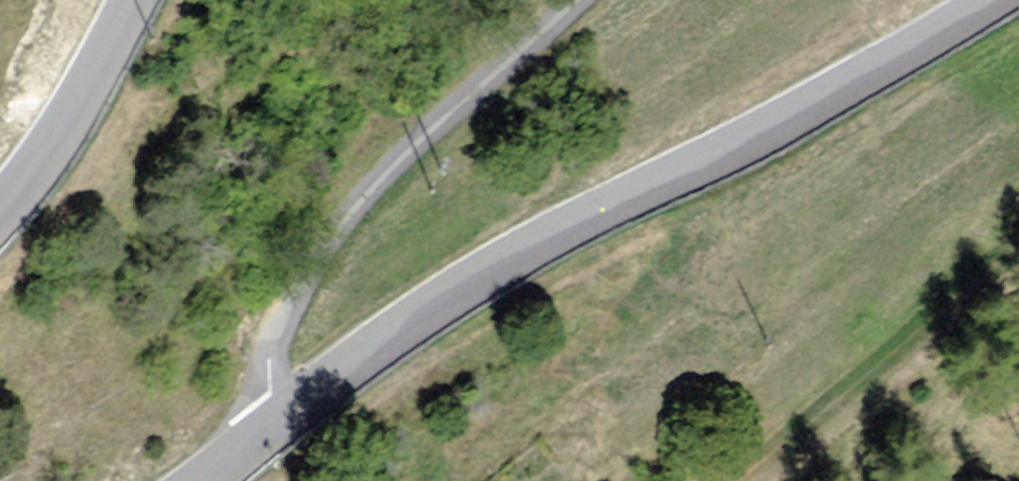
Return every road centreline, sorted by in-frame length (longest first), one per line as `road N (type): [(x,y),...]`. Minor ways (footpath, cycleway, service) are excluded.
road 1 (unclassified): [(286,420),(486,273),(990,0)]
road 2 (residential): [(593,0),(407,158),(331,252),(277,332),(269,384),(286,420)]
road 3 (unclassified): [(135,0),(51,150),(0,212)]

